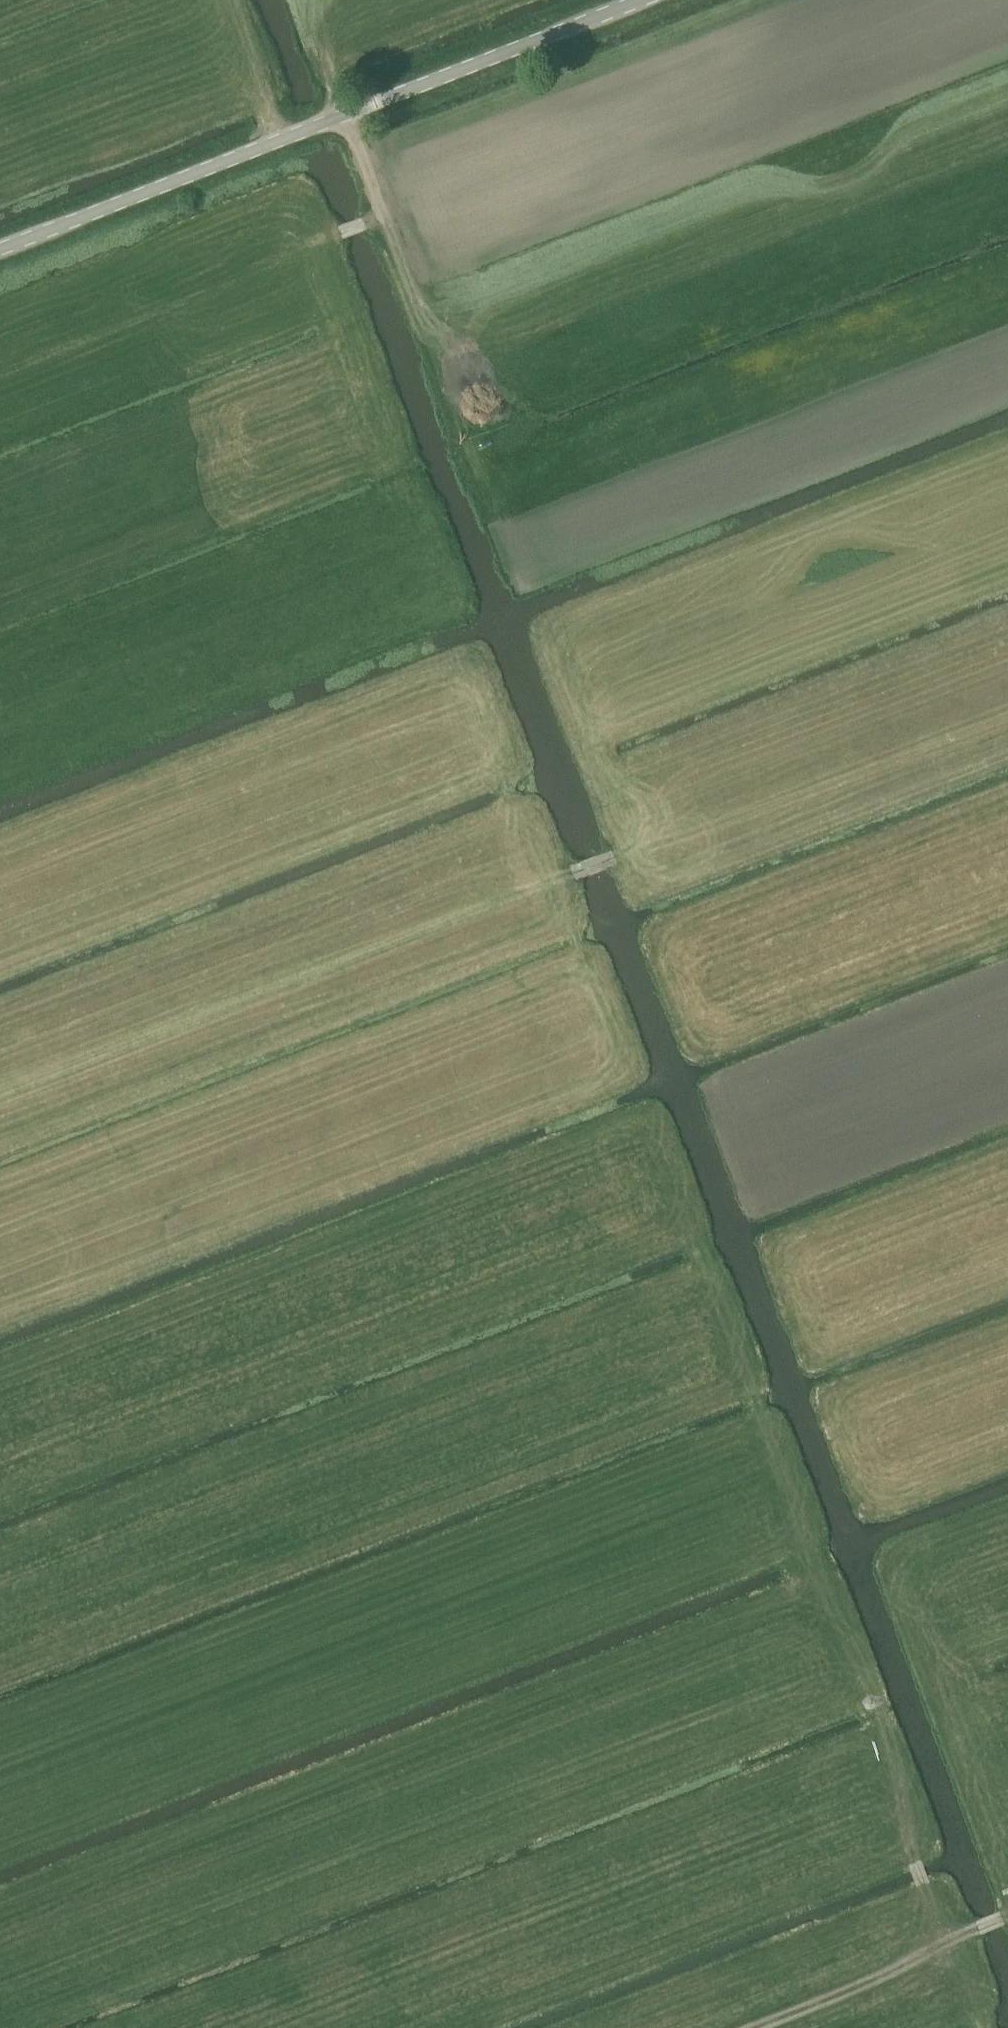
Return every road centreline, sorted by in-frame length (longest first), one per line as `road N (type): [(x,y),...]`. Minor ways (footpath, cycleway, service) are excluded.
road 1 (unclassified): [(0,253),(649,0)]
road 2 (track): [(428,338),(348,118)]

